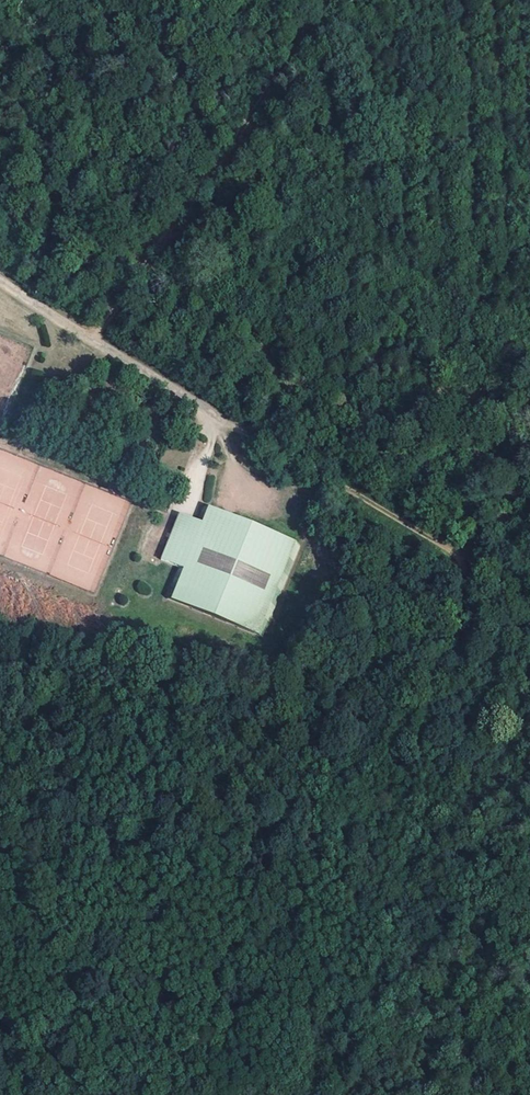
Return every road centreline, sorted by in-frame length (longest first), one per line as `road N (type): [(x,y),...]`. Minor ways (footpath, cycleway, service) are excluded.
road 1 (track): [(508,661),(489,755),(420,893),(350,1094)]
road 2 (track): [(94,343),(329,0)]
road 3 (track): [(348,490),(458,559),(456,637),(467,658),(529,663)]
road 4 (track): [(348,490),(211,421)]

